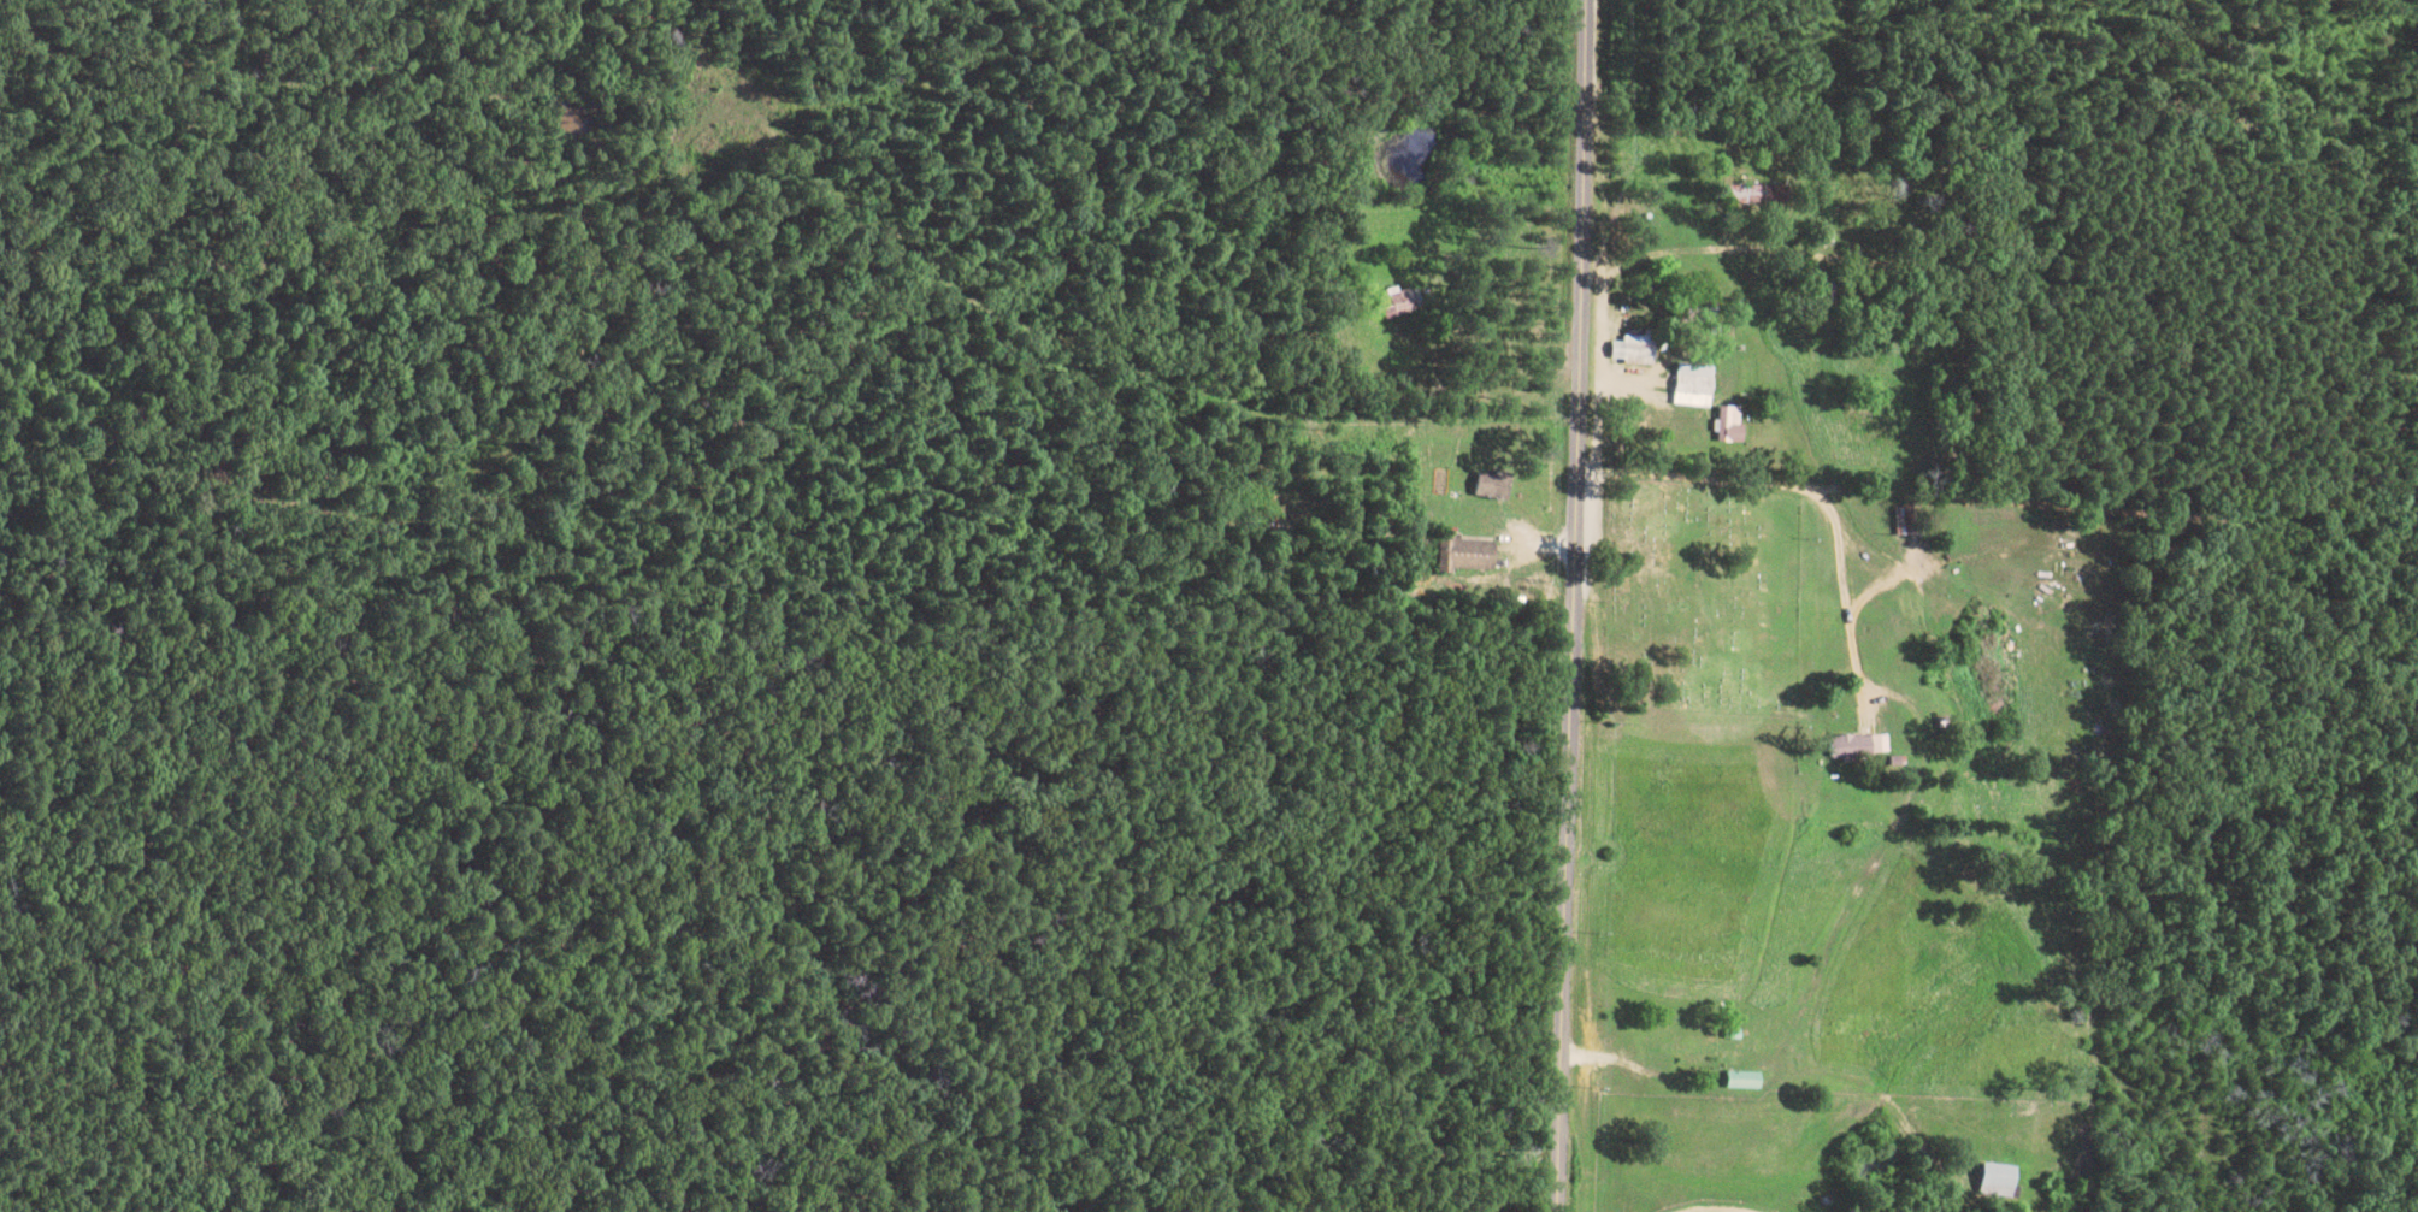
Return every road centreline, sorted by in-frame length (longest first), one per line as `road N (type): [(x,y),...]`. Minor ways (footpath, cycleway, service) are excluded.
road 1 (tertiary): [(1556,1211),(1587,0)]
road 2 (residential): [(1577,469),(2417,508)]

